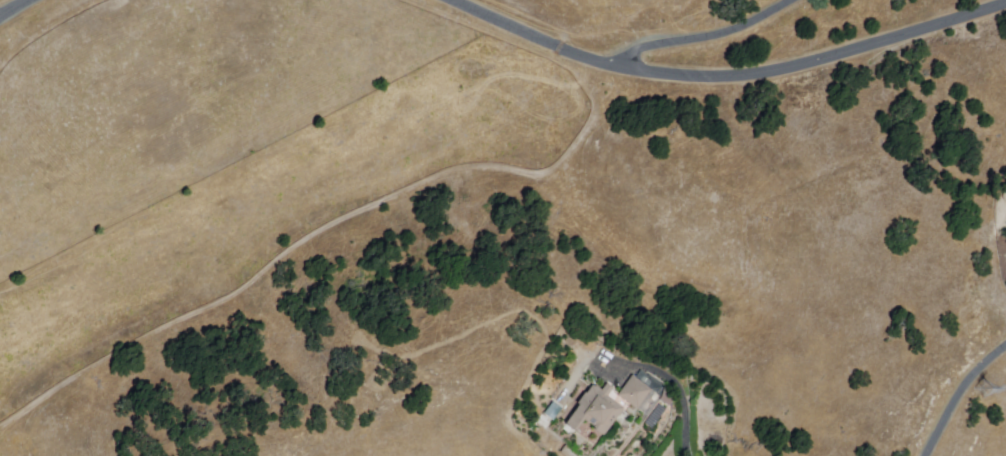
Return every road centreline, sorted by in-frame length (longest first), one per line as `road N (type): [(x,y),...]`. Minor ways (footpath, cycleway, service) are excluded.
road 1 (residential): [(451,0),(582,59),(702,78),(745,78),(1005,5)]
road 2 (residential): [(615,69),(642,50),(730,33),(792,0)]
road 3 (residential): [(1005,347),(968,384),(929,455)]

